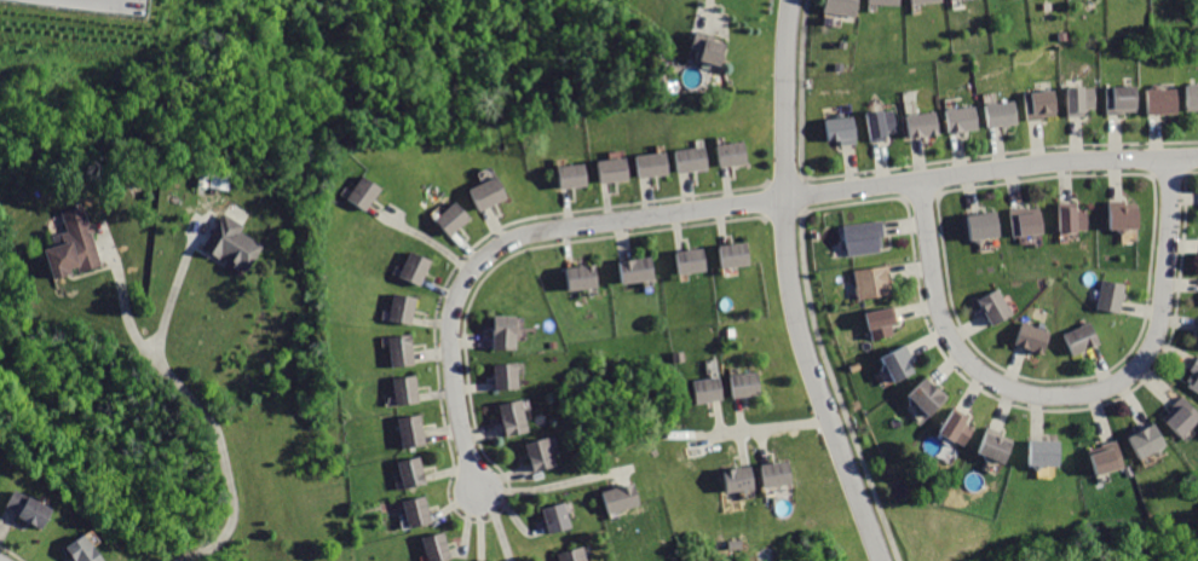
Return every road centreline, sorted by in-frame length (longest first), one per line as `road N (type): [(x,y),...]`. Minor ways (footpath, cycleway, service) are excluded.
road 1 (residential): [(486,496),(456,384),(456,313),(477,272),(518,239),(1085,161),(1197,158)]
road 2 (residential): [(923,181),(954,341),(972,363),(1019,392),(1070,397),(1116,388),(1140,374),(1153,352),(1165,314),(1176,158)]
road 3 (residential): [(888,560),(816,370),(796,285),(789,198),(794,0)]

